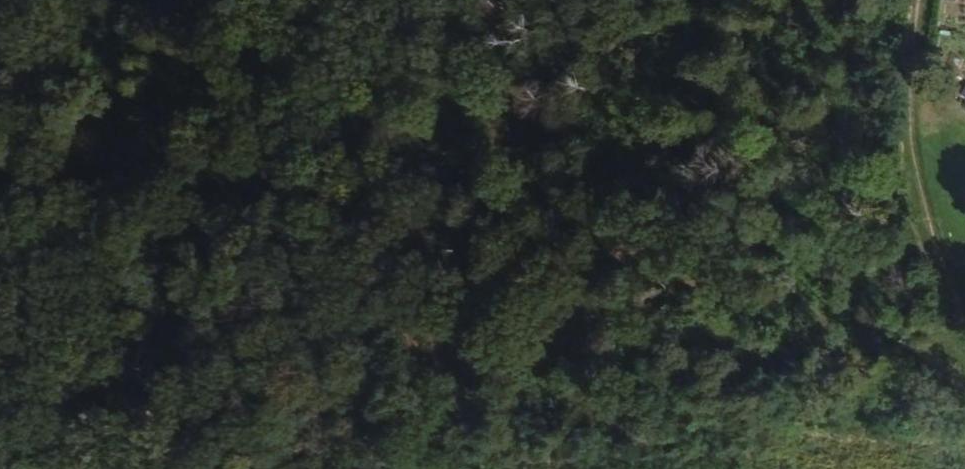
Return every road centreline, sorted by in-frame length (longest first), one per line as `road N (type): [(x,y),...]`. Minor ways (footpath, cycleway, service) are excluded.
road 1 (track): [(916,0),(905,58),(919,196),(964,315)]

